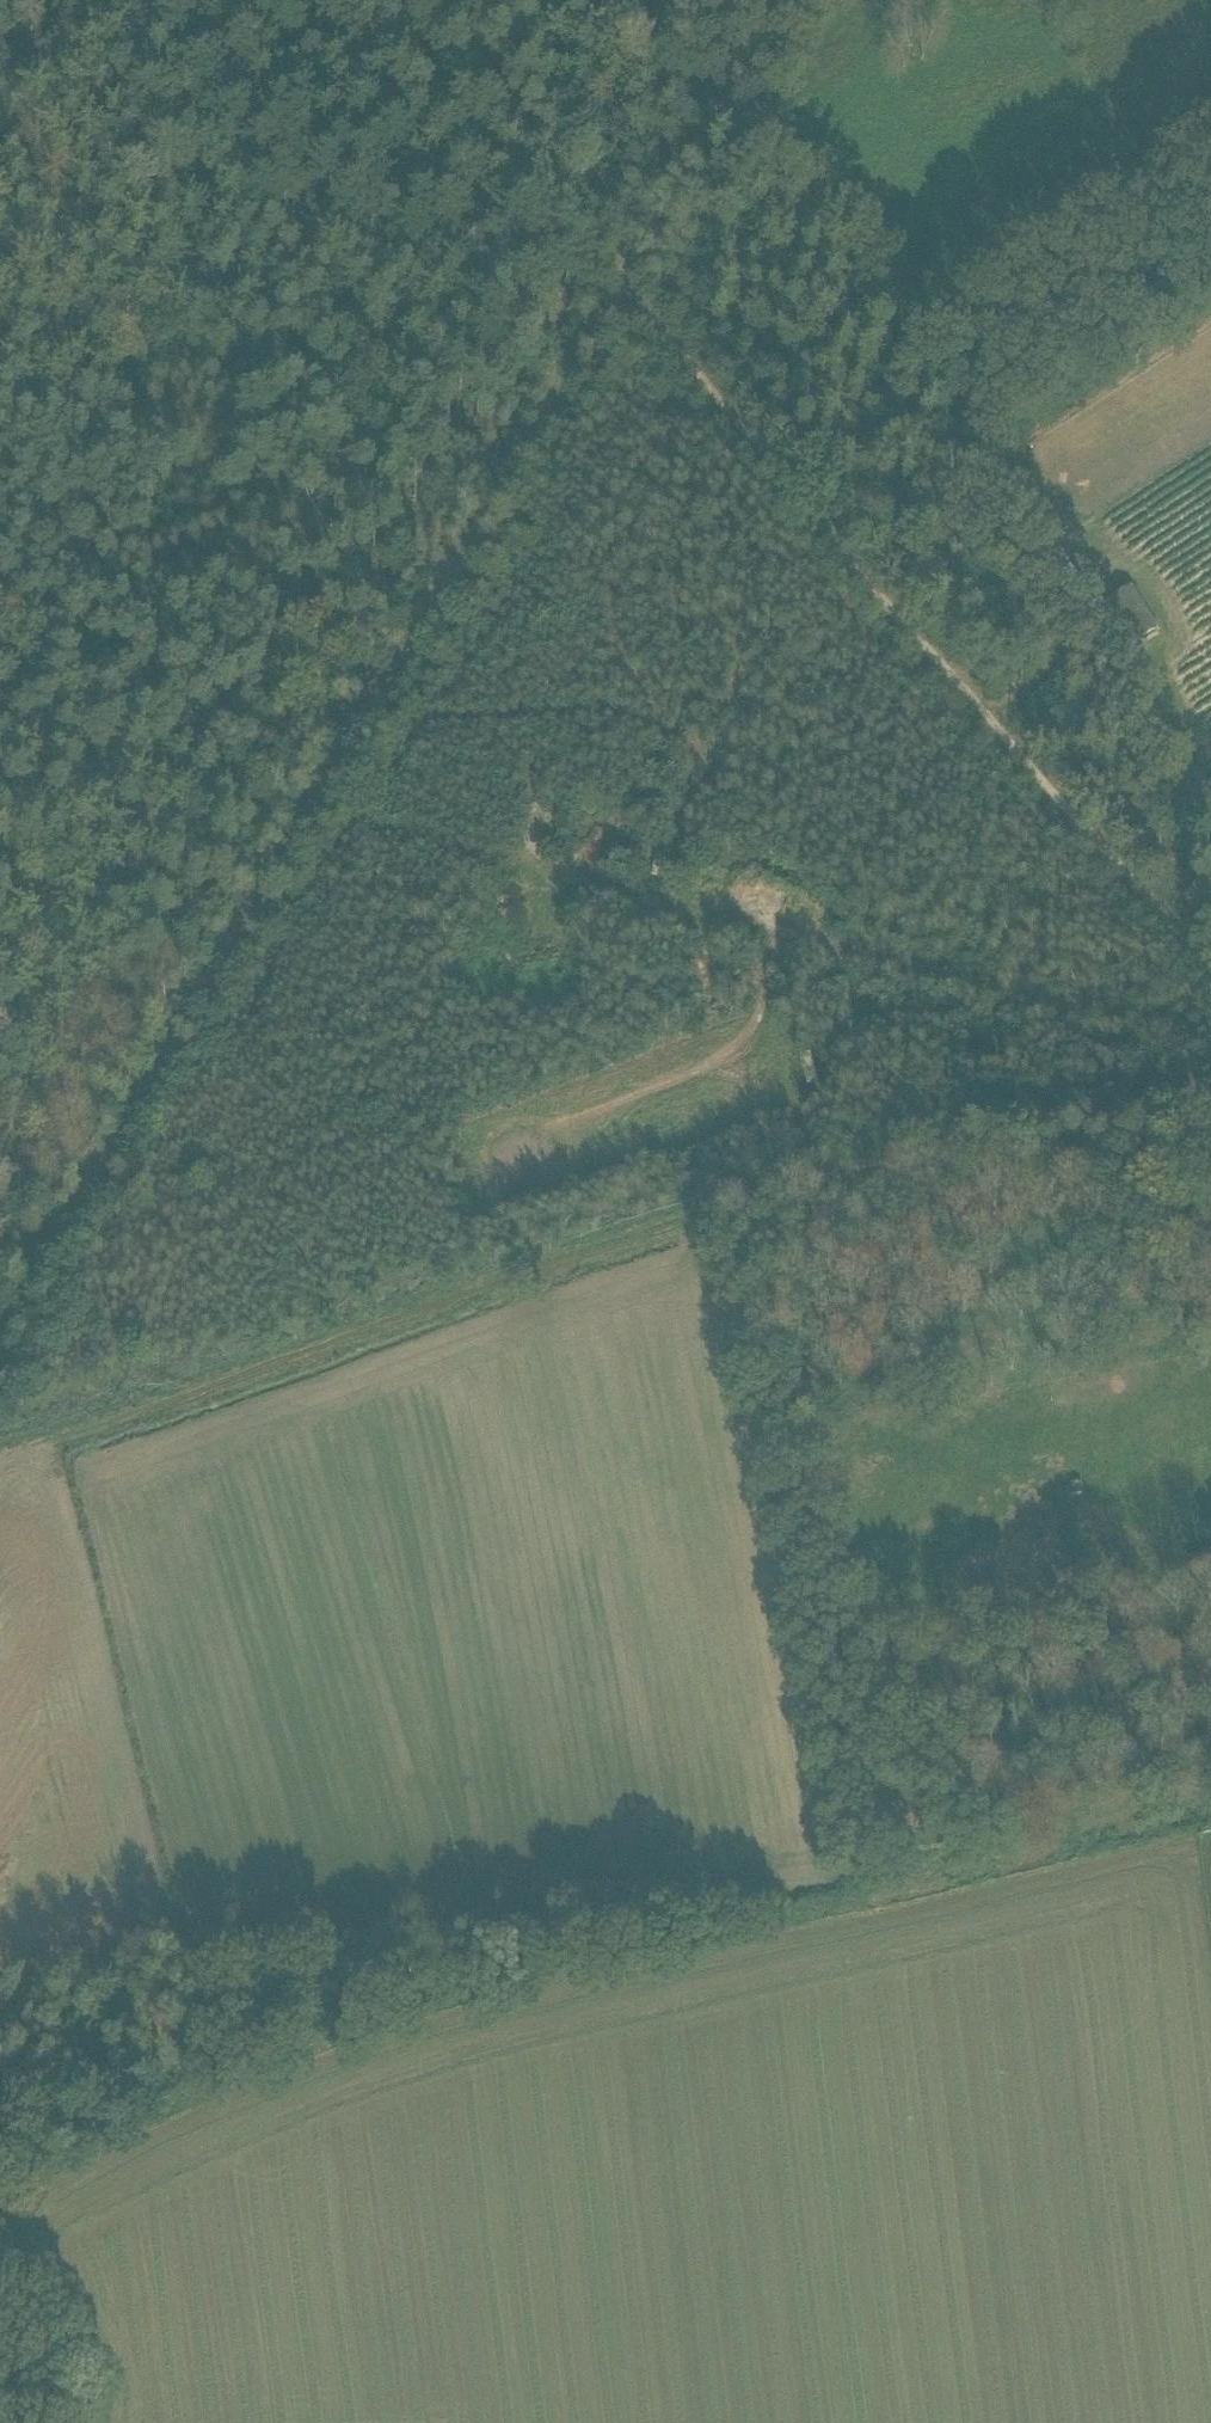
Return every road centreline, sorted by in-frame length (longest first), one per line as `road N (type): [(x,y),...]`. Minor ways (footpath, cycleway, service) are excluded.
road 1 (track): [(1210,996),(604,271),(418,0)]
road 2 (track): [(346,843),(1191,1038),(1210,1034)]
road 3 (track): [(295,0),(0,572)]
road 4 (track): [(741,1213),(1210,1087)]

